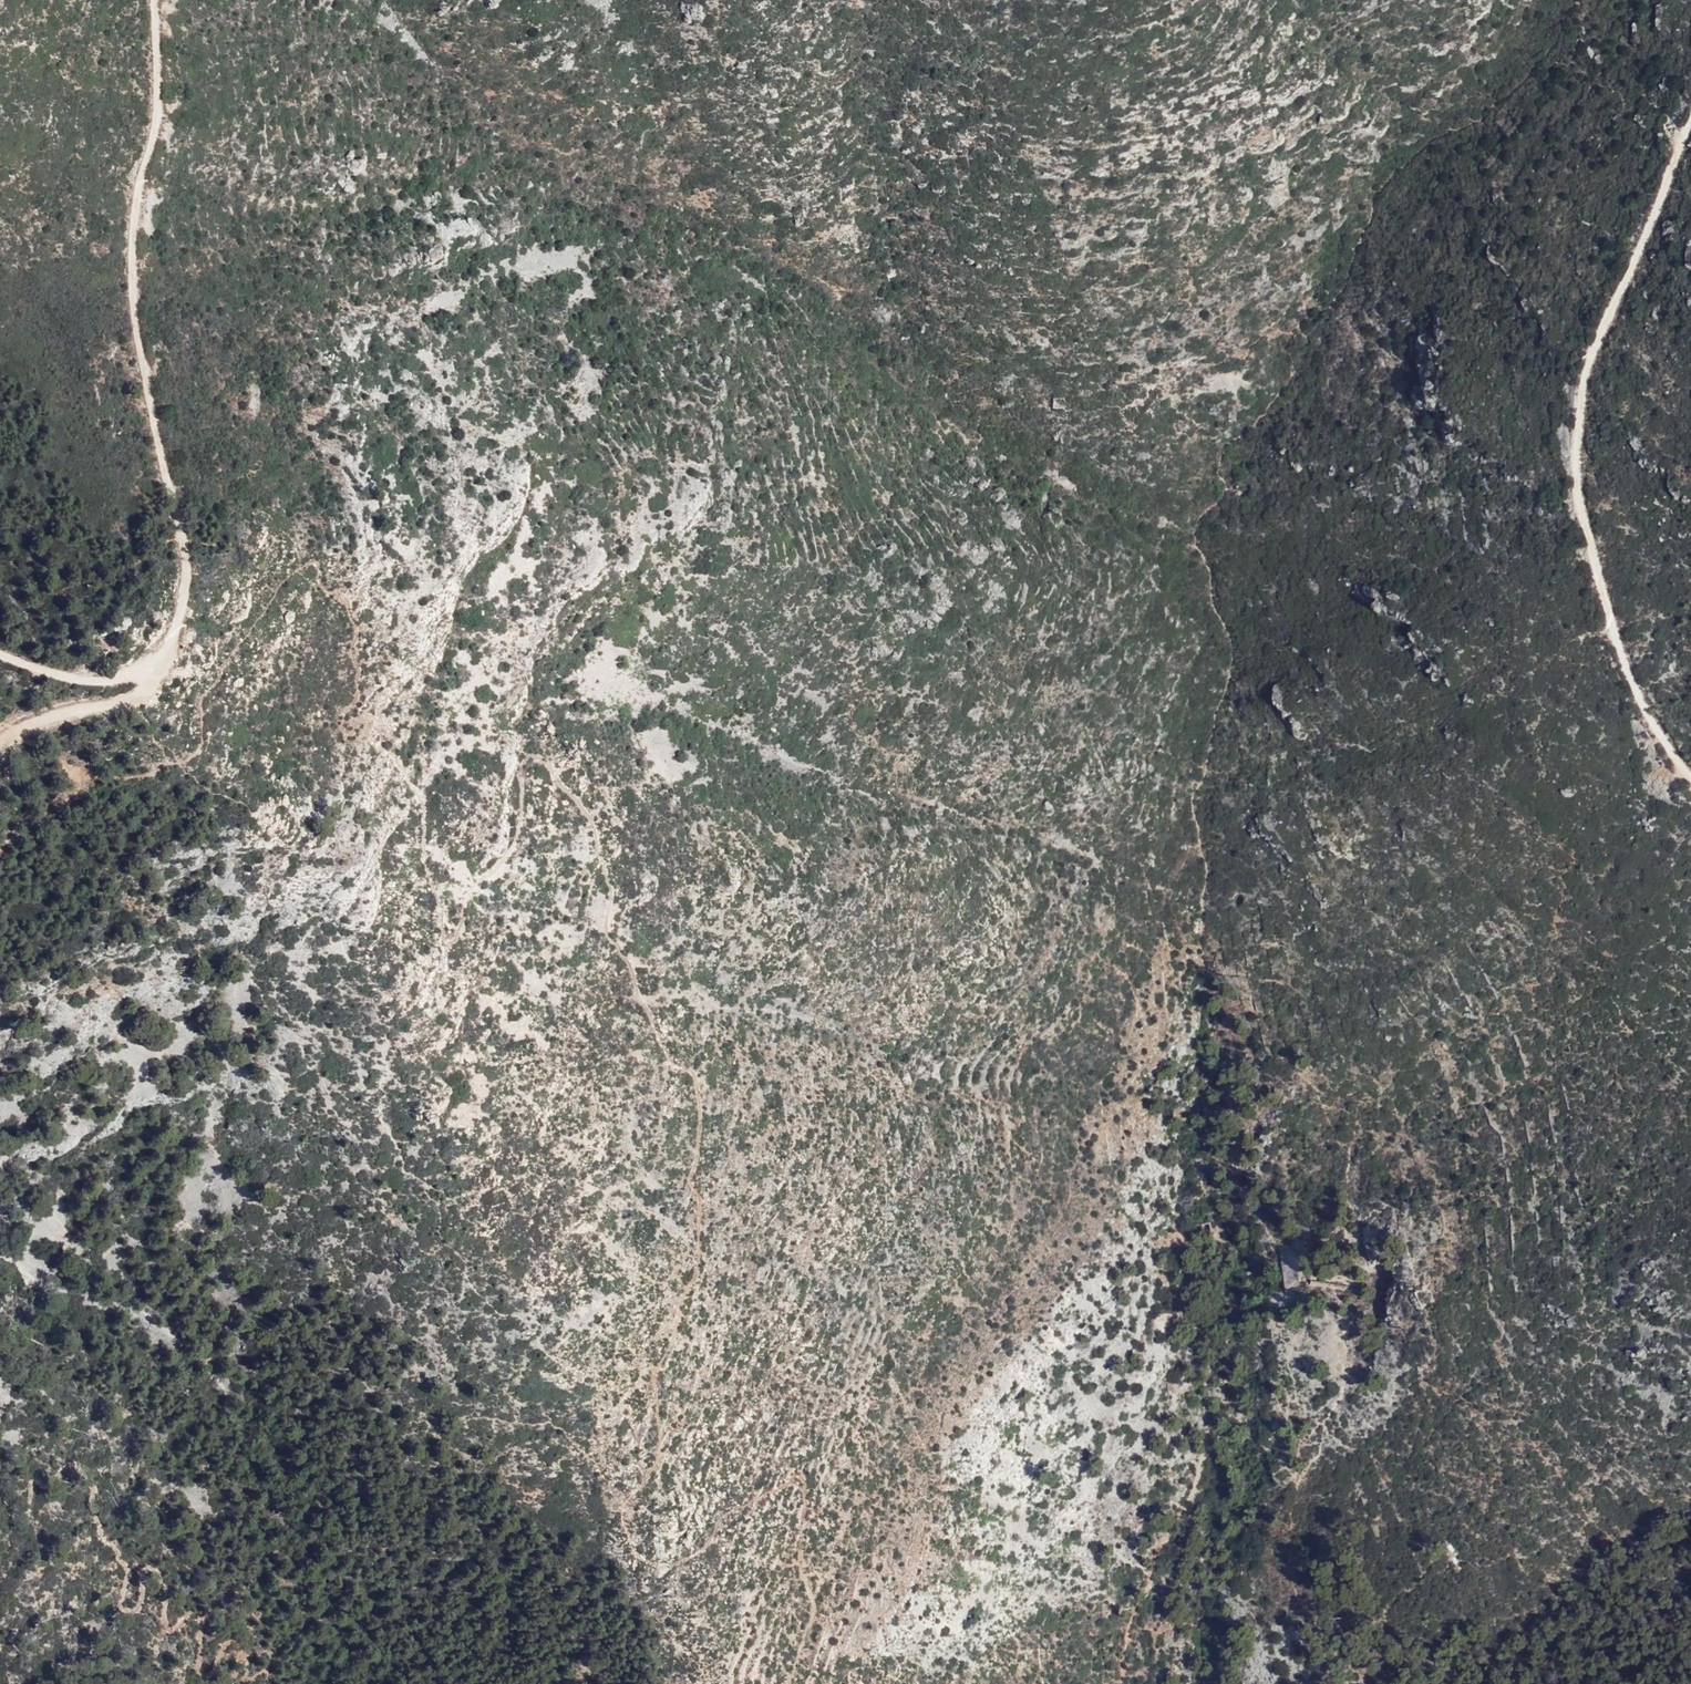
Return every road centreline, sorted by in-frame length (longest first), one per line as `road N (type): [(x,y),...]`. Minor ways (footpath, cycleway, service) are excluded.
road 1 (track): [(157,0),(158,123),(134,225),(133,304),(139,355),(183,502),(189,586),(174,640),(150,668),(94,681),(46,671),(0,649)]
road 2 (track): [(1690,123),(1590,356),(1576,466),(1580,511),(1623,665),(1690,783)]
road 3 (track): [(150,668),(145,688),(124,700),(58,714),(0,739)]

